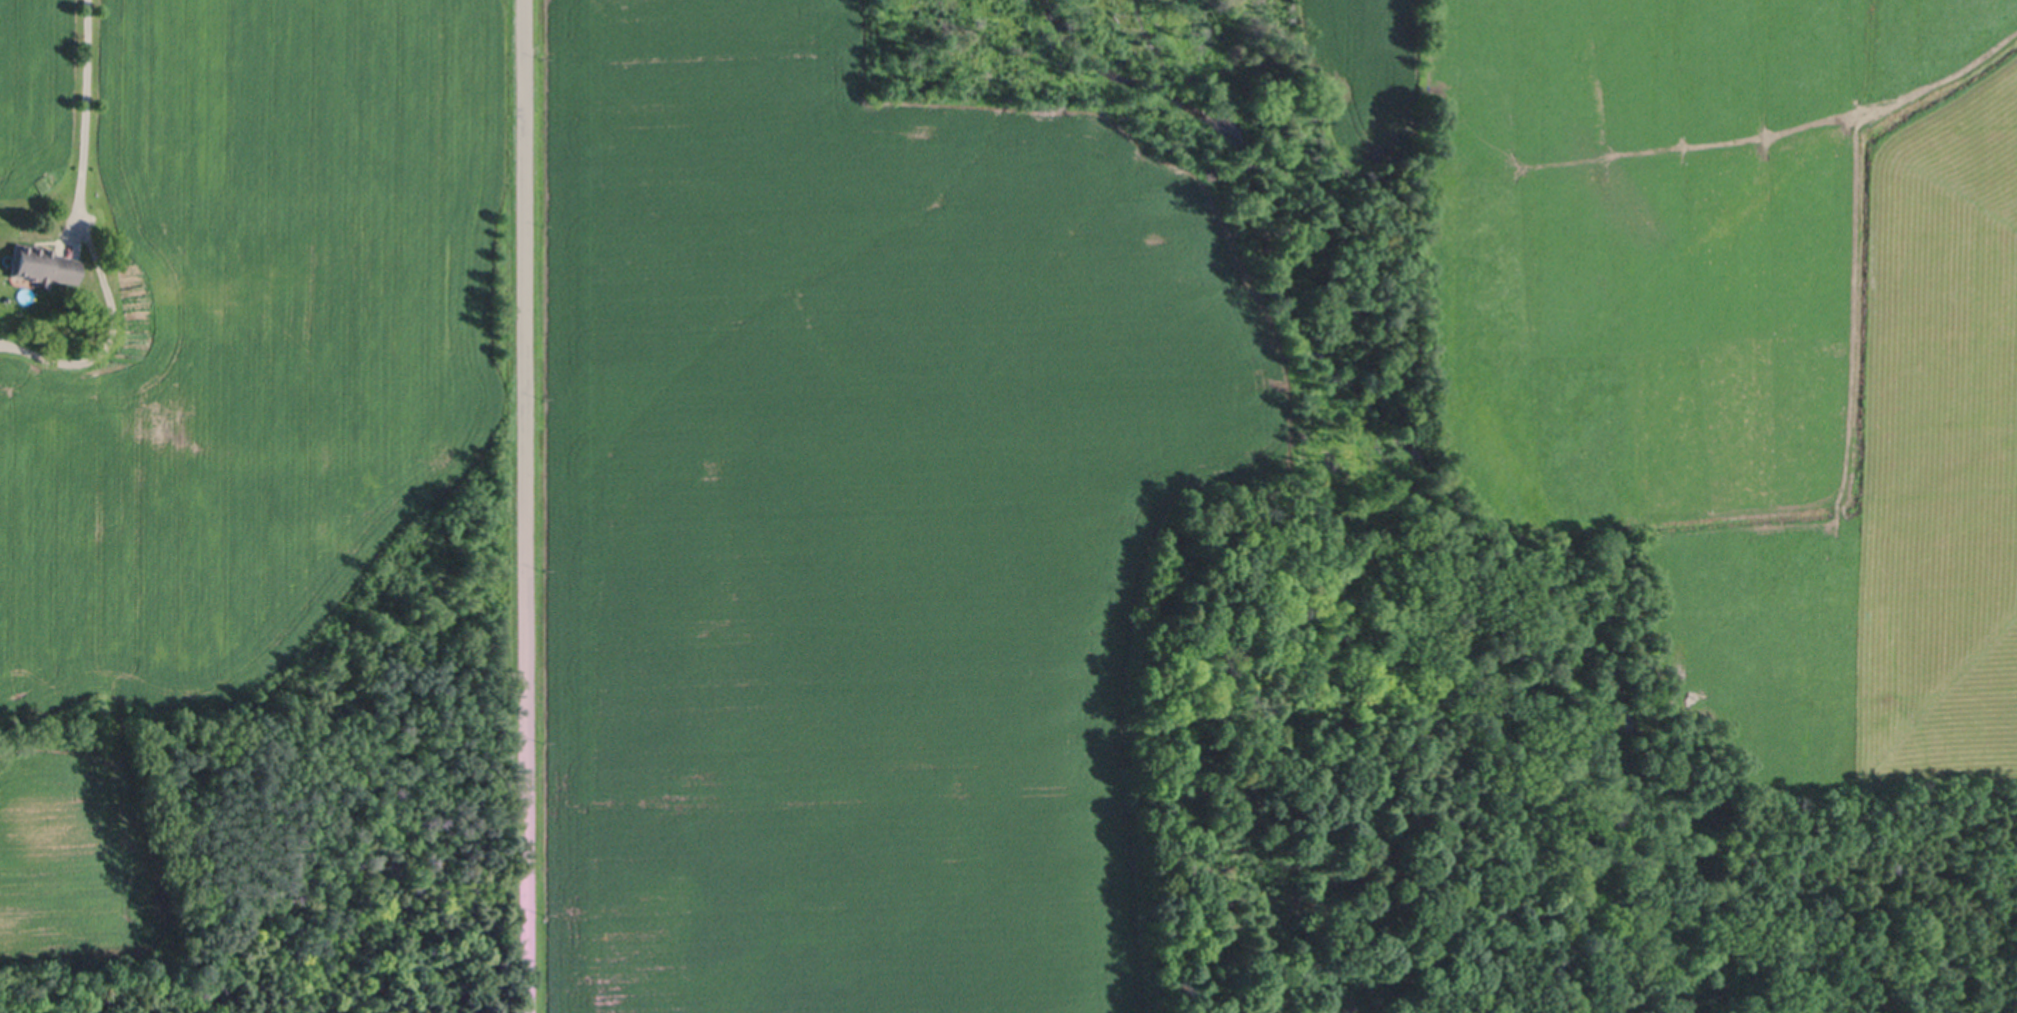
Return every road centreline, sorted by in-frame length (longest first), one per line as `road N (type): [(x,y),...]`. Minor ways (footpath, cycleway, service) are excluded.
road 1 (residential): [(527,1012),(524,0)]

